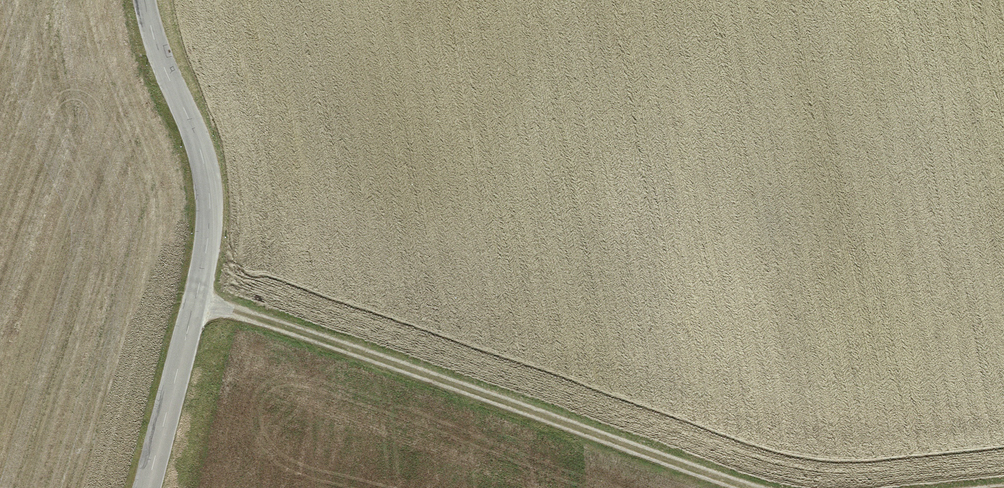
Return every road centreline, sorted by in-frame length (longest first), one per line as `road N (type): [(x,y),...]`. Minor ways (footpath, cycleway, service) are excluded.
road 1 (track): [(204,312),(741,487)]
road 2 (unclassified): [(155,487),(202,326),(220,207),(159,0)]

